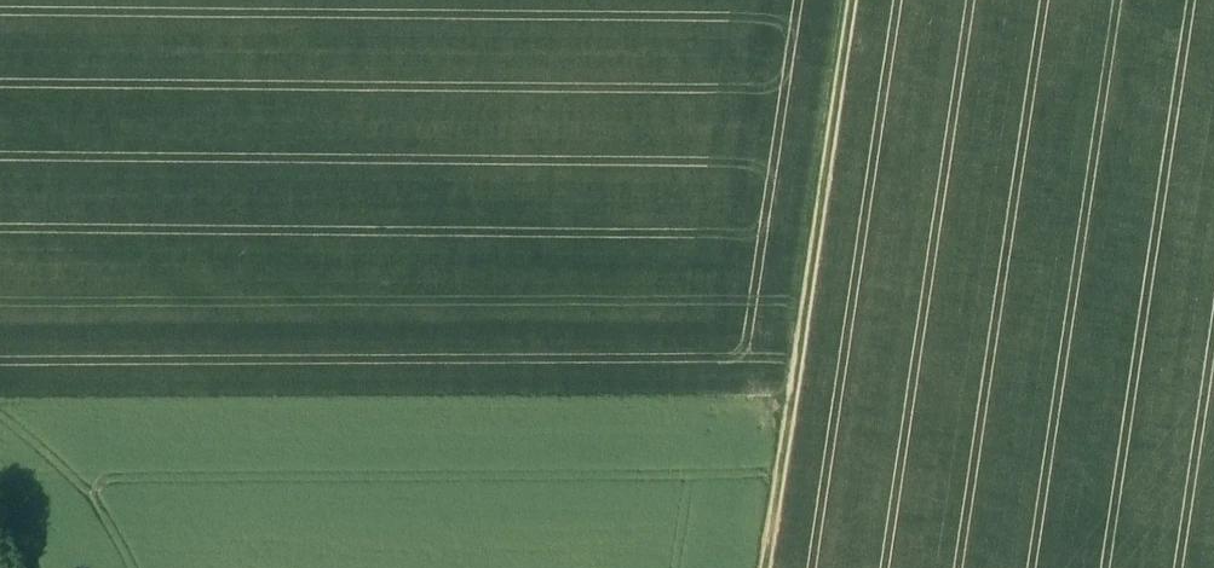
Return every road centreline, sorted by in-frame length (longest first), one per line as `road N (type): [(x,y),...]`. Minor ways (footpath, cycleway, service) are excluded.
road 1 (track): [(852,0),(769,567)]

